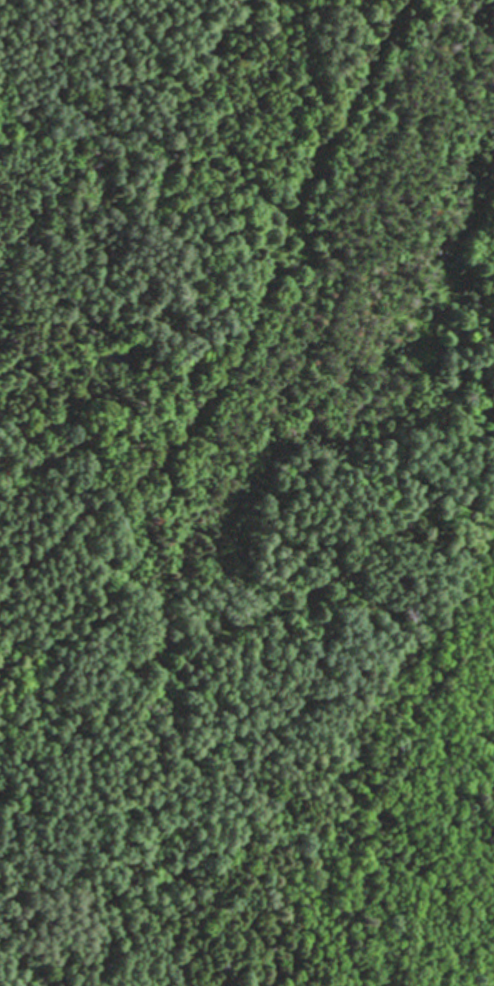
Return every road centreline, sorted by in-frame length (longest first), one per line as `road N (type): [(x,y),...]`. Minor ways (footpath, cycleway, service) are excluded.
road 1 (residential): [(0,586),(28,546),(249,339),(412,0)]

